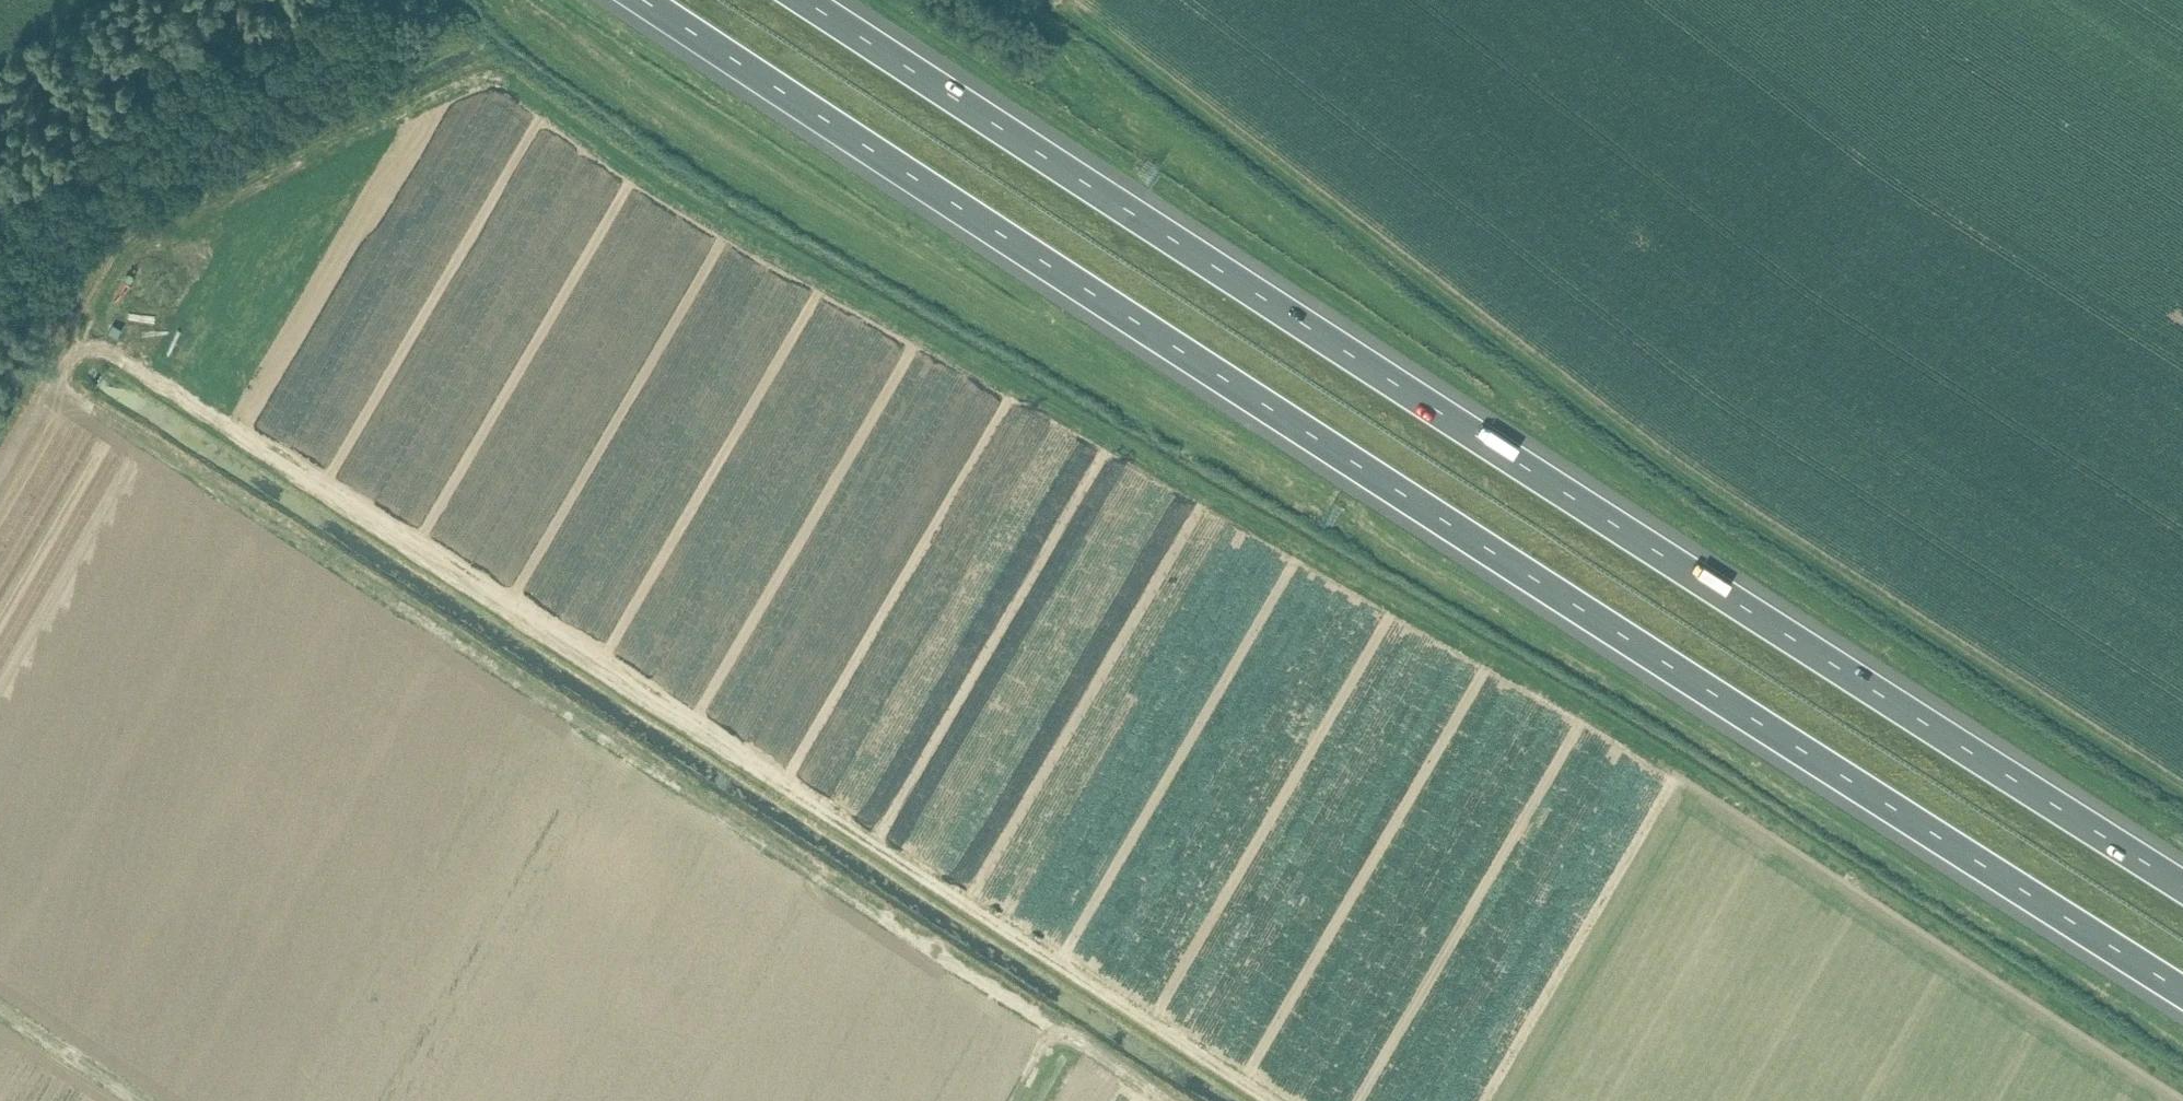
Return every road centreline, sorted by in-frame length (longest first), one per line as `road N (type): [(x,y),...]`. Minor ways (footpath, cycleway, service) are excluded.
road 1 (motorway): [(633,0),(2182,995)]
road 2 (motorway): [(2182,882),(804,0)]

